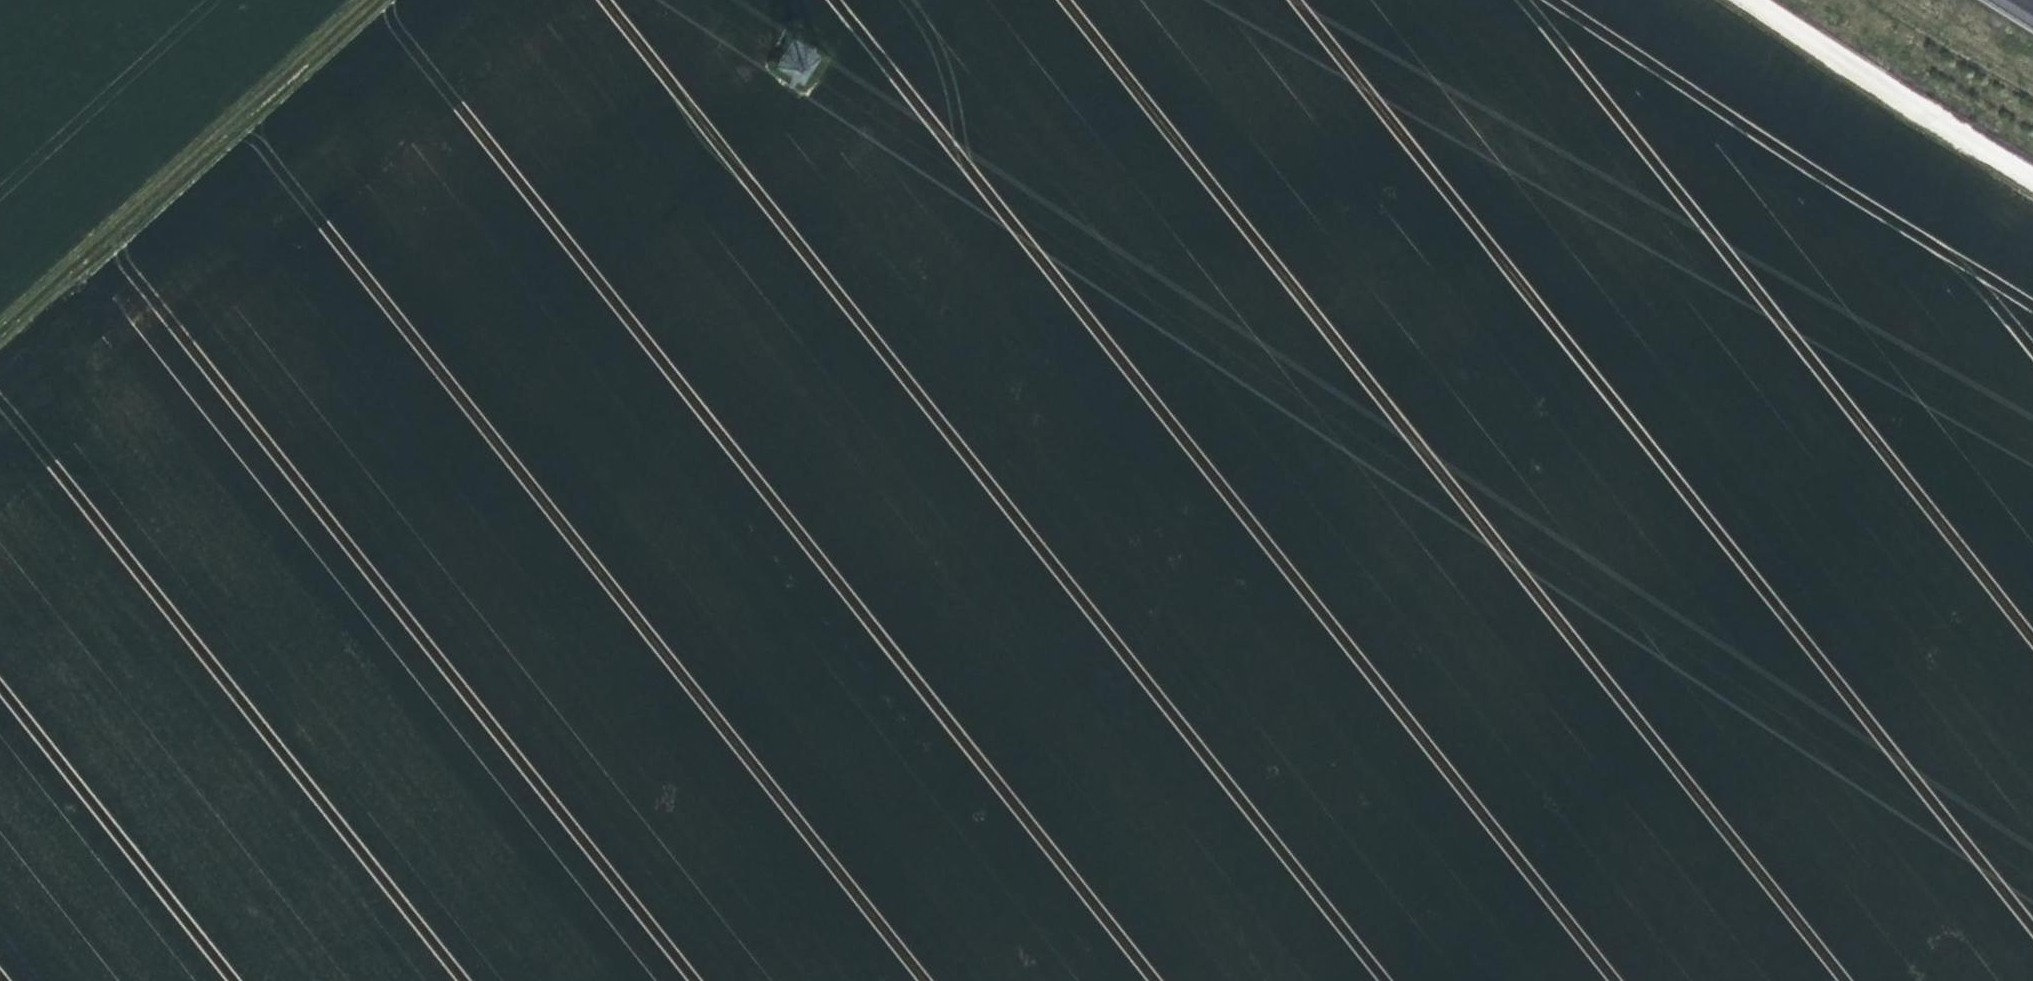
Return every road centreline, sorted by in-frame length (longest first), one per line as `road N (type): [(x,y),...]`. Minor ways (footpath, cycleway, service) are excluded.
road 1 (track): [(0,328),(364,0)]
road 2 (track): [(2032,172),(1761,0)]

